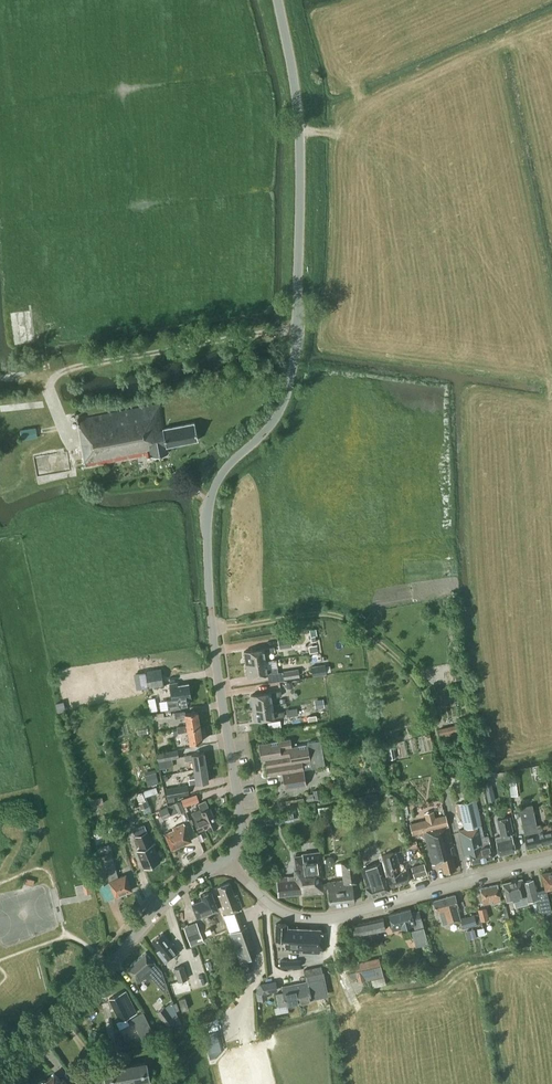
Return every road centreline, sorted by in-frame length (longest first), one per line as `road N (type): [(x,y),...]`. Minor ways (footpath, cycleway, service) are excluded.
road 1 (unclassified): [(227,860),(238,844),(239,801),(210,612),(207,531),(220,480),(275,418),(295,366),(300,129),(280,0)]
road 2 (tertiary): [(227,860),(279,912),(330,918),(551,856)]
road 3 (track): [(299,325),(70,367),(51,377),(48,388),(68,432)]
road 4 (tertiary): [(0,1073),(185,885),(227,860)]

